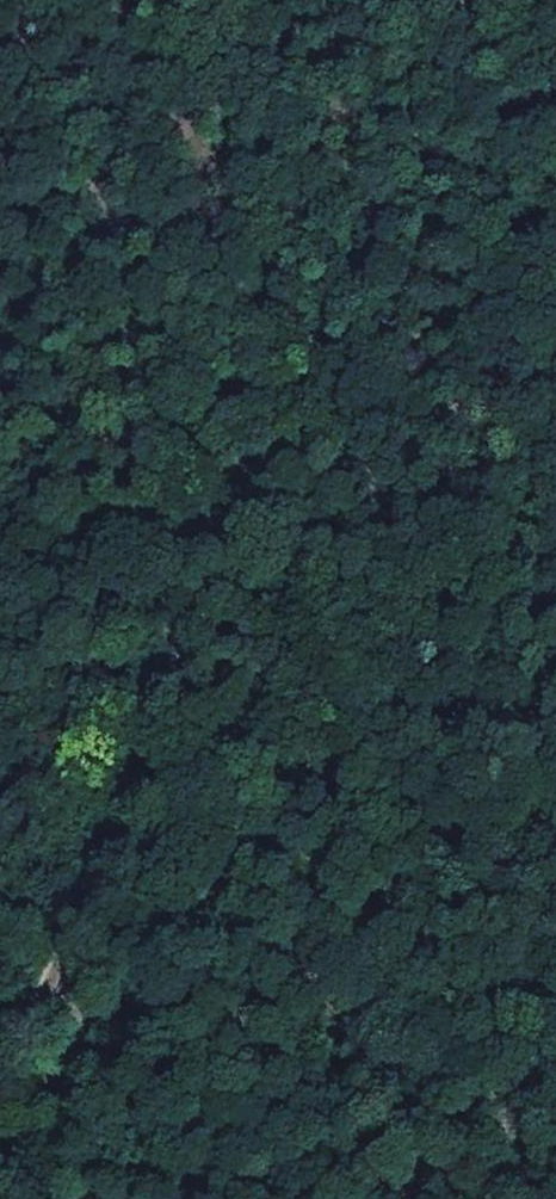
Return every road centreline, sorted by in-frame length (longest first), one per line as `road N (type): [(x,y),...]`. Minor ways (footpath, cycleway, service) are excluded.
road 1 (track): [(555,1068),(244,492)]
road 2 (track): [(244,492),(0,1092)]
road 3 (track): [(244,492),(0,12)]
road 4 (track): [(372,0),(0,201)]

